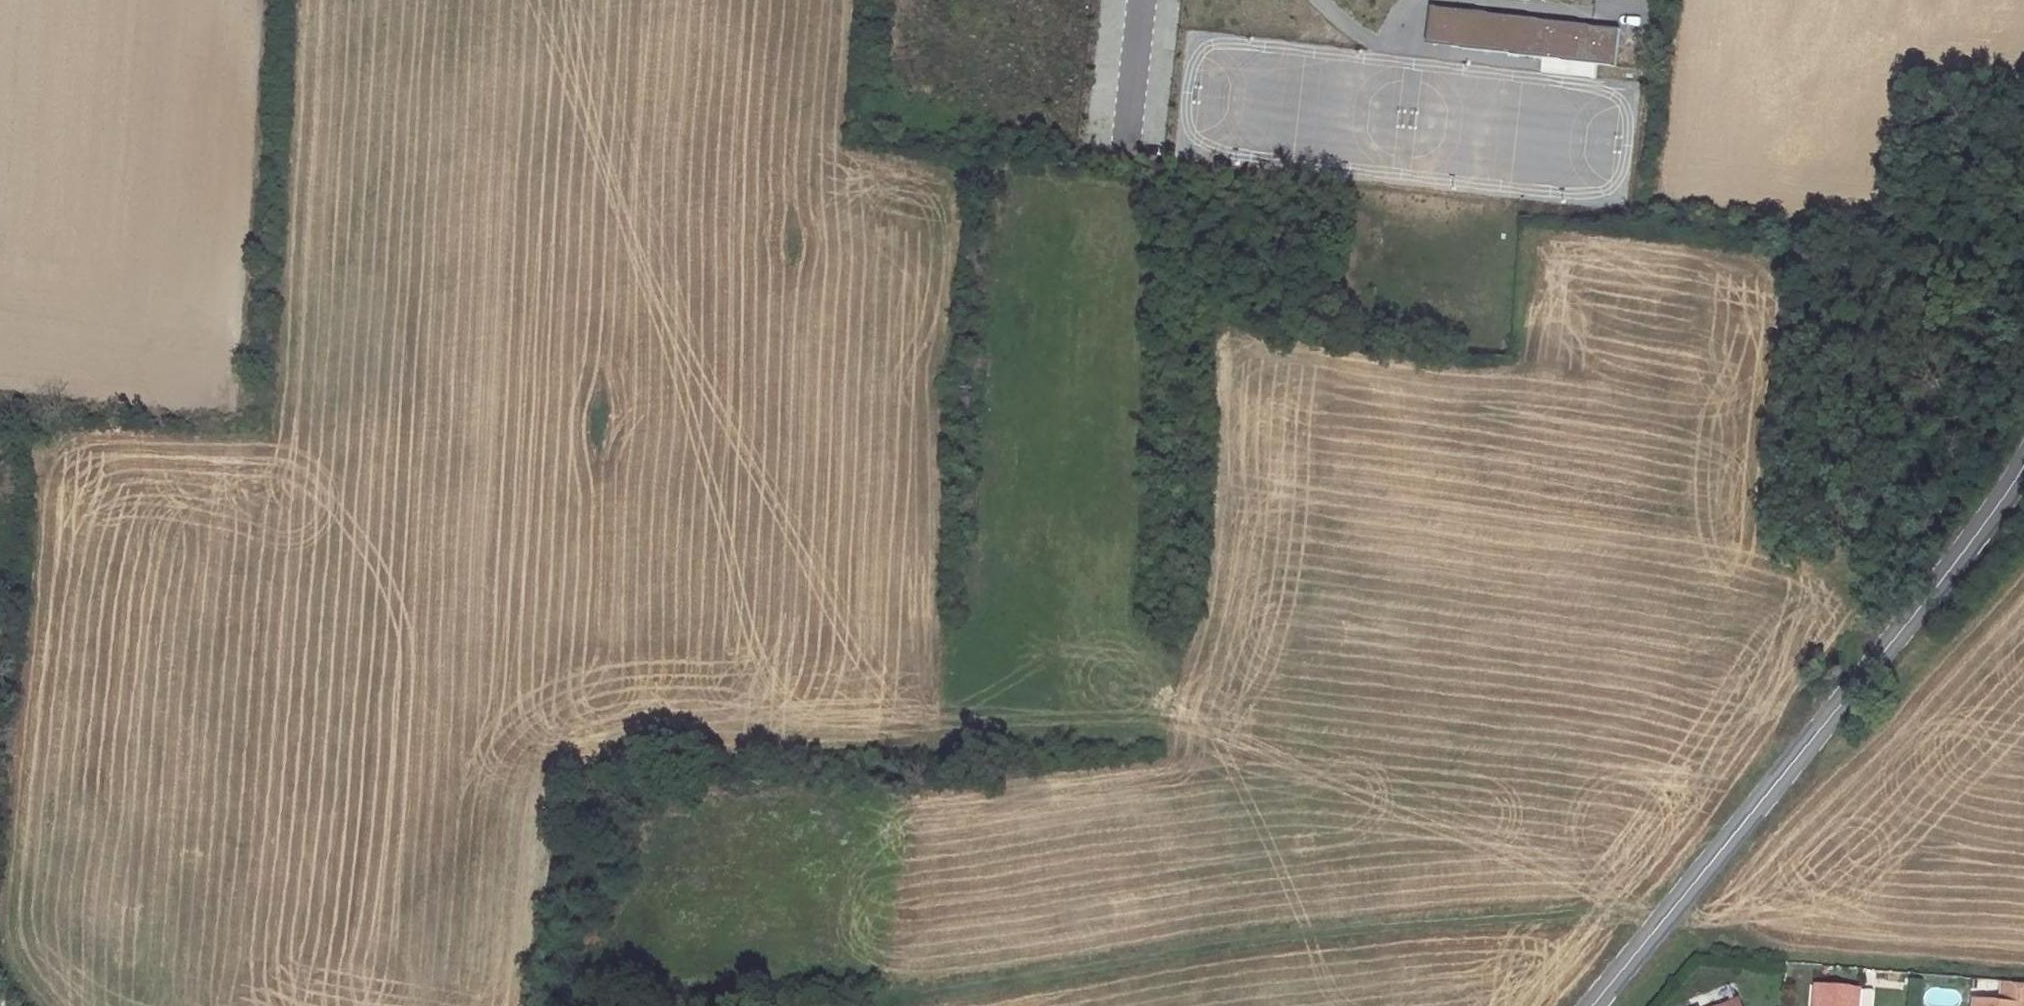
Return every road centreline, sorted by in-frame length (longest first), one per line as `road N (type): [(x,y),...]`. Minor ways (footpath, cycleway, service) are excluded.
road 1 (tertiary): [(1590,1005),(2023,465)]

